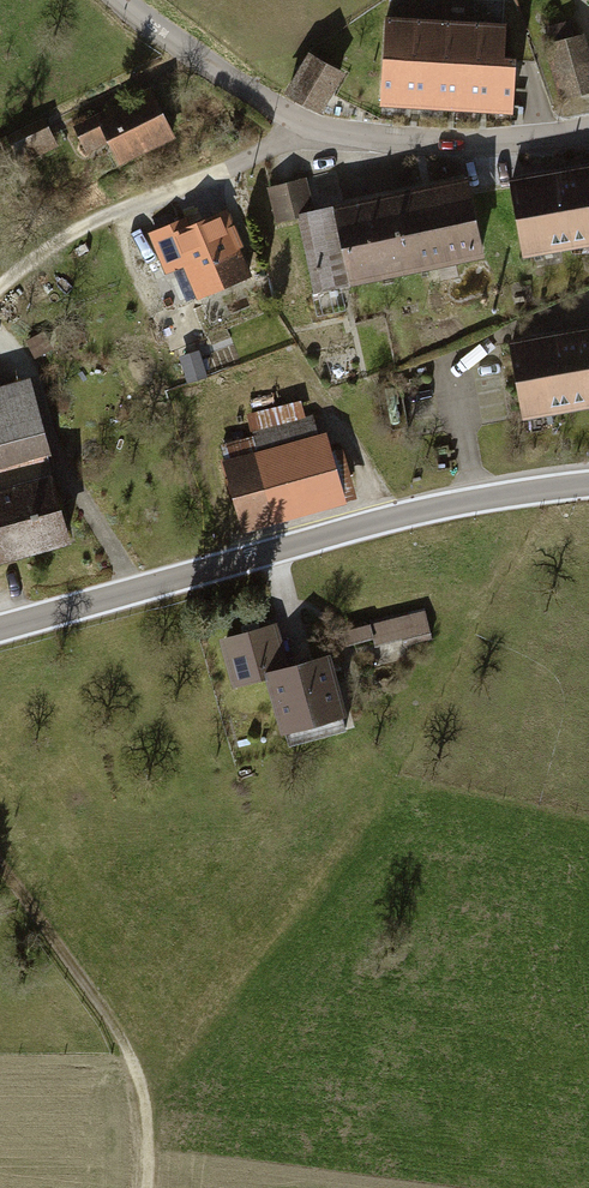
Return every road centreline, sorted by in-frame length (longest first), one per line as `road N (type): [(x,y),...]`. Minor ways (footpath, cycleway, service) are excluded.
road 1 (secondary): [(588,484),(418,511),(0,628)]
road 2 (residential): [(118,0),(315,128),(476,143),(588,129)]
road 3 (track): [(0,872),(127,1051),(146,1098),(144,1187)]
road 4 (track): [(0,288),(65,236),(228,170),(302,122)]

